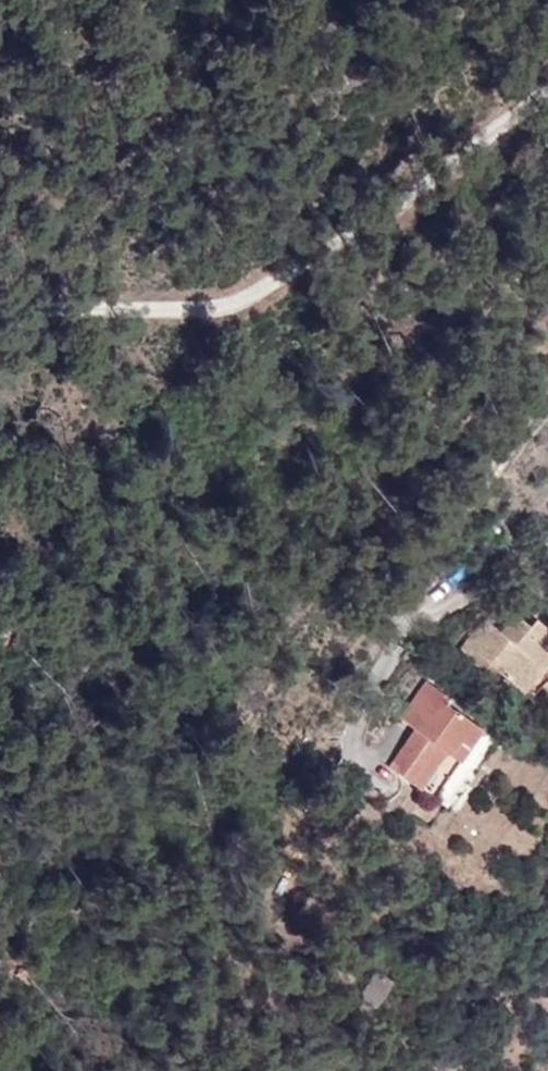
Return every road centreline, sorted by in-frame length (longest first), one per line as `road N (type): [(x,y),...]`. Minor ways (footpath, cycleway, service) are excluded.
road 1 (residential): [(0,324),(19,311),(212,309),(338,240),(547,92)]
road 2 (residential): [(547,381),(445,552),(431,608)]
road 3 (residential): [(431,608),(399,637),(355,723),(355,756)]
road 4 (residential): [(431,608),(547,555)]

